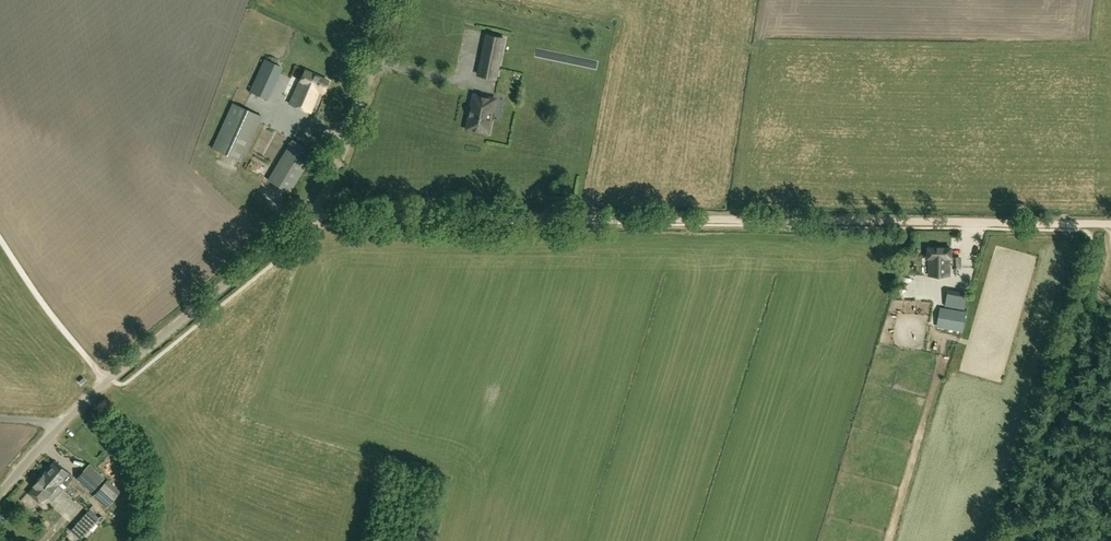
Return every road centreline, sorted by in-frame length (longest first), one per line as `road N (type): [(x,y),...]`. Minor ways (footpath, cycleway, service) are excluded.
road 1 (track): [(318,233),(313,214),(1110,226)]
road 2 (unclassified): [(0,492),(108,380),(313,214),(395,0)]
road 3 (track): [(0,239),(108,380)]

